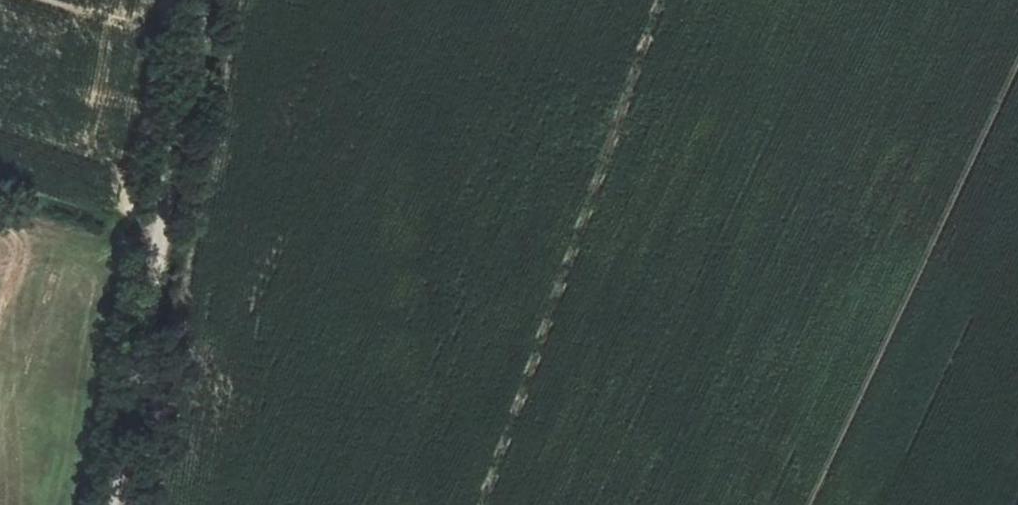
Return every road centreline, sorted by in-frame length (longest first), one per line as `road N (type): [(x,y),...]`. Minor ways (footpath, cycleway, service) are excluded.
road 1 (track): [(214,0),(130,504)]

